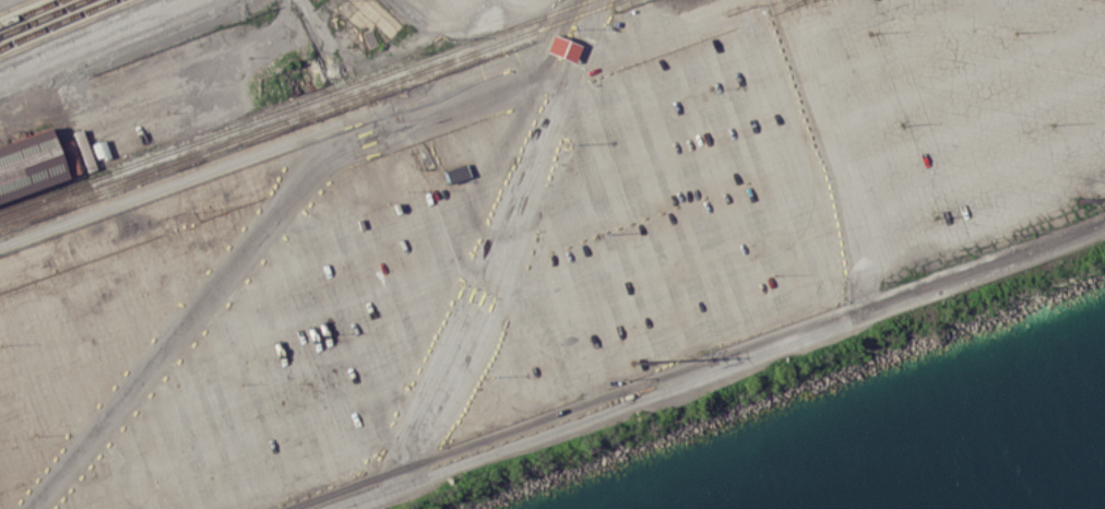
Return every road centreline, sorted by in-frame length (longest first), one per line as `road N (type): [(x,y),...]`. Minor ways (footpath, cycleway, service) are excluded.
road 1 (residential): [(700,371),(646,380),(291,508)]
road 2 (residential): [(700,371),(1104,230)]
road 3 (residential): [(330,508),(653,396),(700,371)]

